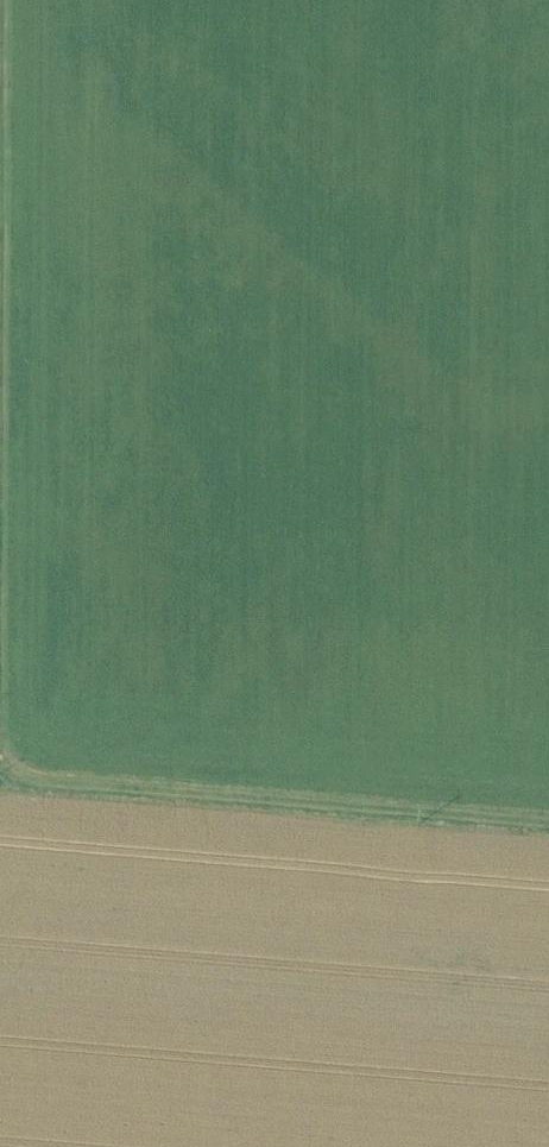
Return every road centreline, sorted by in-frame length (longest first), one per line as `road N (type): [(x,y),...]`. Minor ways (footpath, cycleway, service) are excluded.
road 1 (track): [(548,824),(61,781),(12,761),(2,740),(2,702),(6,0)]

